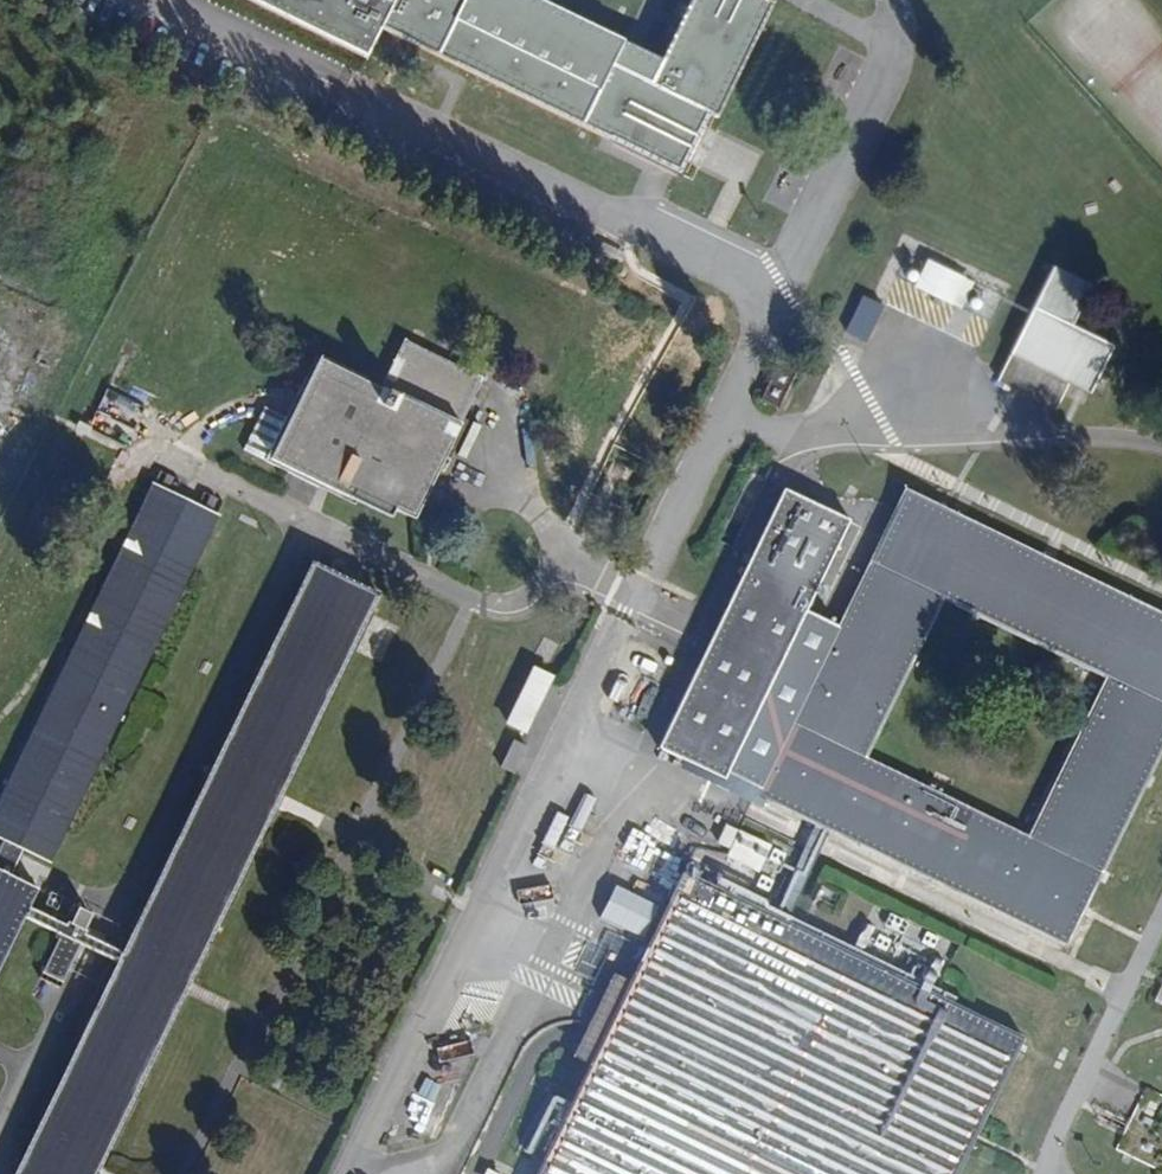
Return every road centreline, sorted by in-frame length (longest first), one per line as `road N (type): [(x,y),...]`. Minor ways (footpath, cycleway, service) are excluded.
road 1 (unclassified): [(357,1173),(784,289)]
road 2 (unclassified): [(170,0),(784,289)]
road 3 (unclassified): [(784,289),(886,68),(888,34)]

